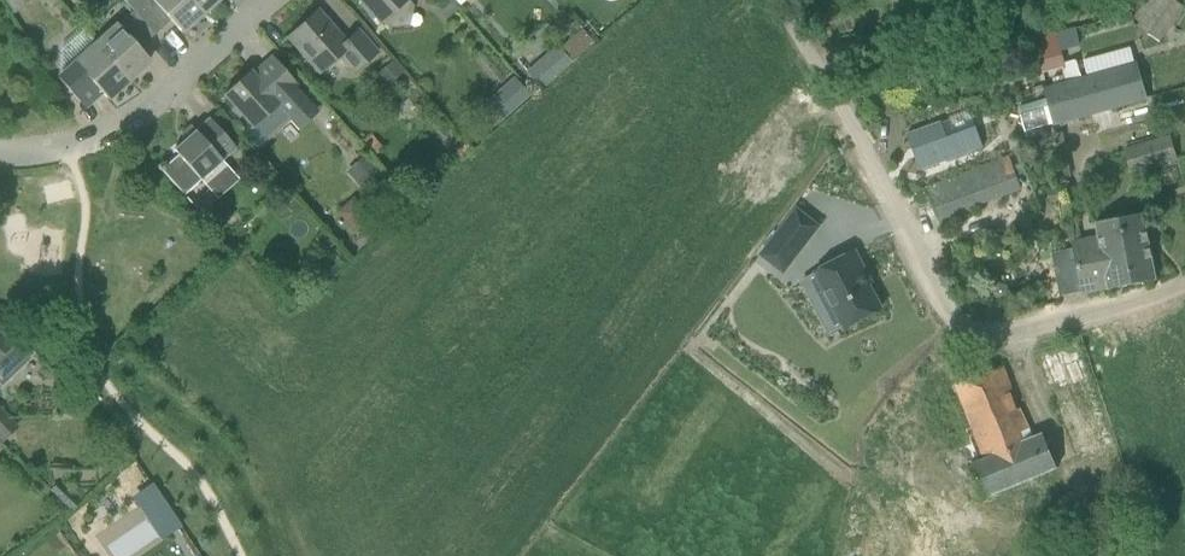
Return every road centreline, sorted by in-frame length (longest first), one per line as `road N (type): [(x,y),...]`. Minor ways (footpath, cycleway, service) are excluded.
road 1 (unclassified): [(775,0),(891,193),(953,315),(970,328),(1000,334),(1063,322),(1184,284)]
road 2 (residential): [(0,153),(67,147),(111,132),(150,109),(271,0)]

